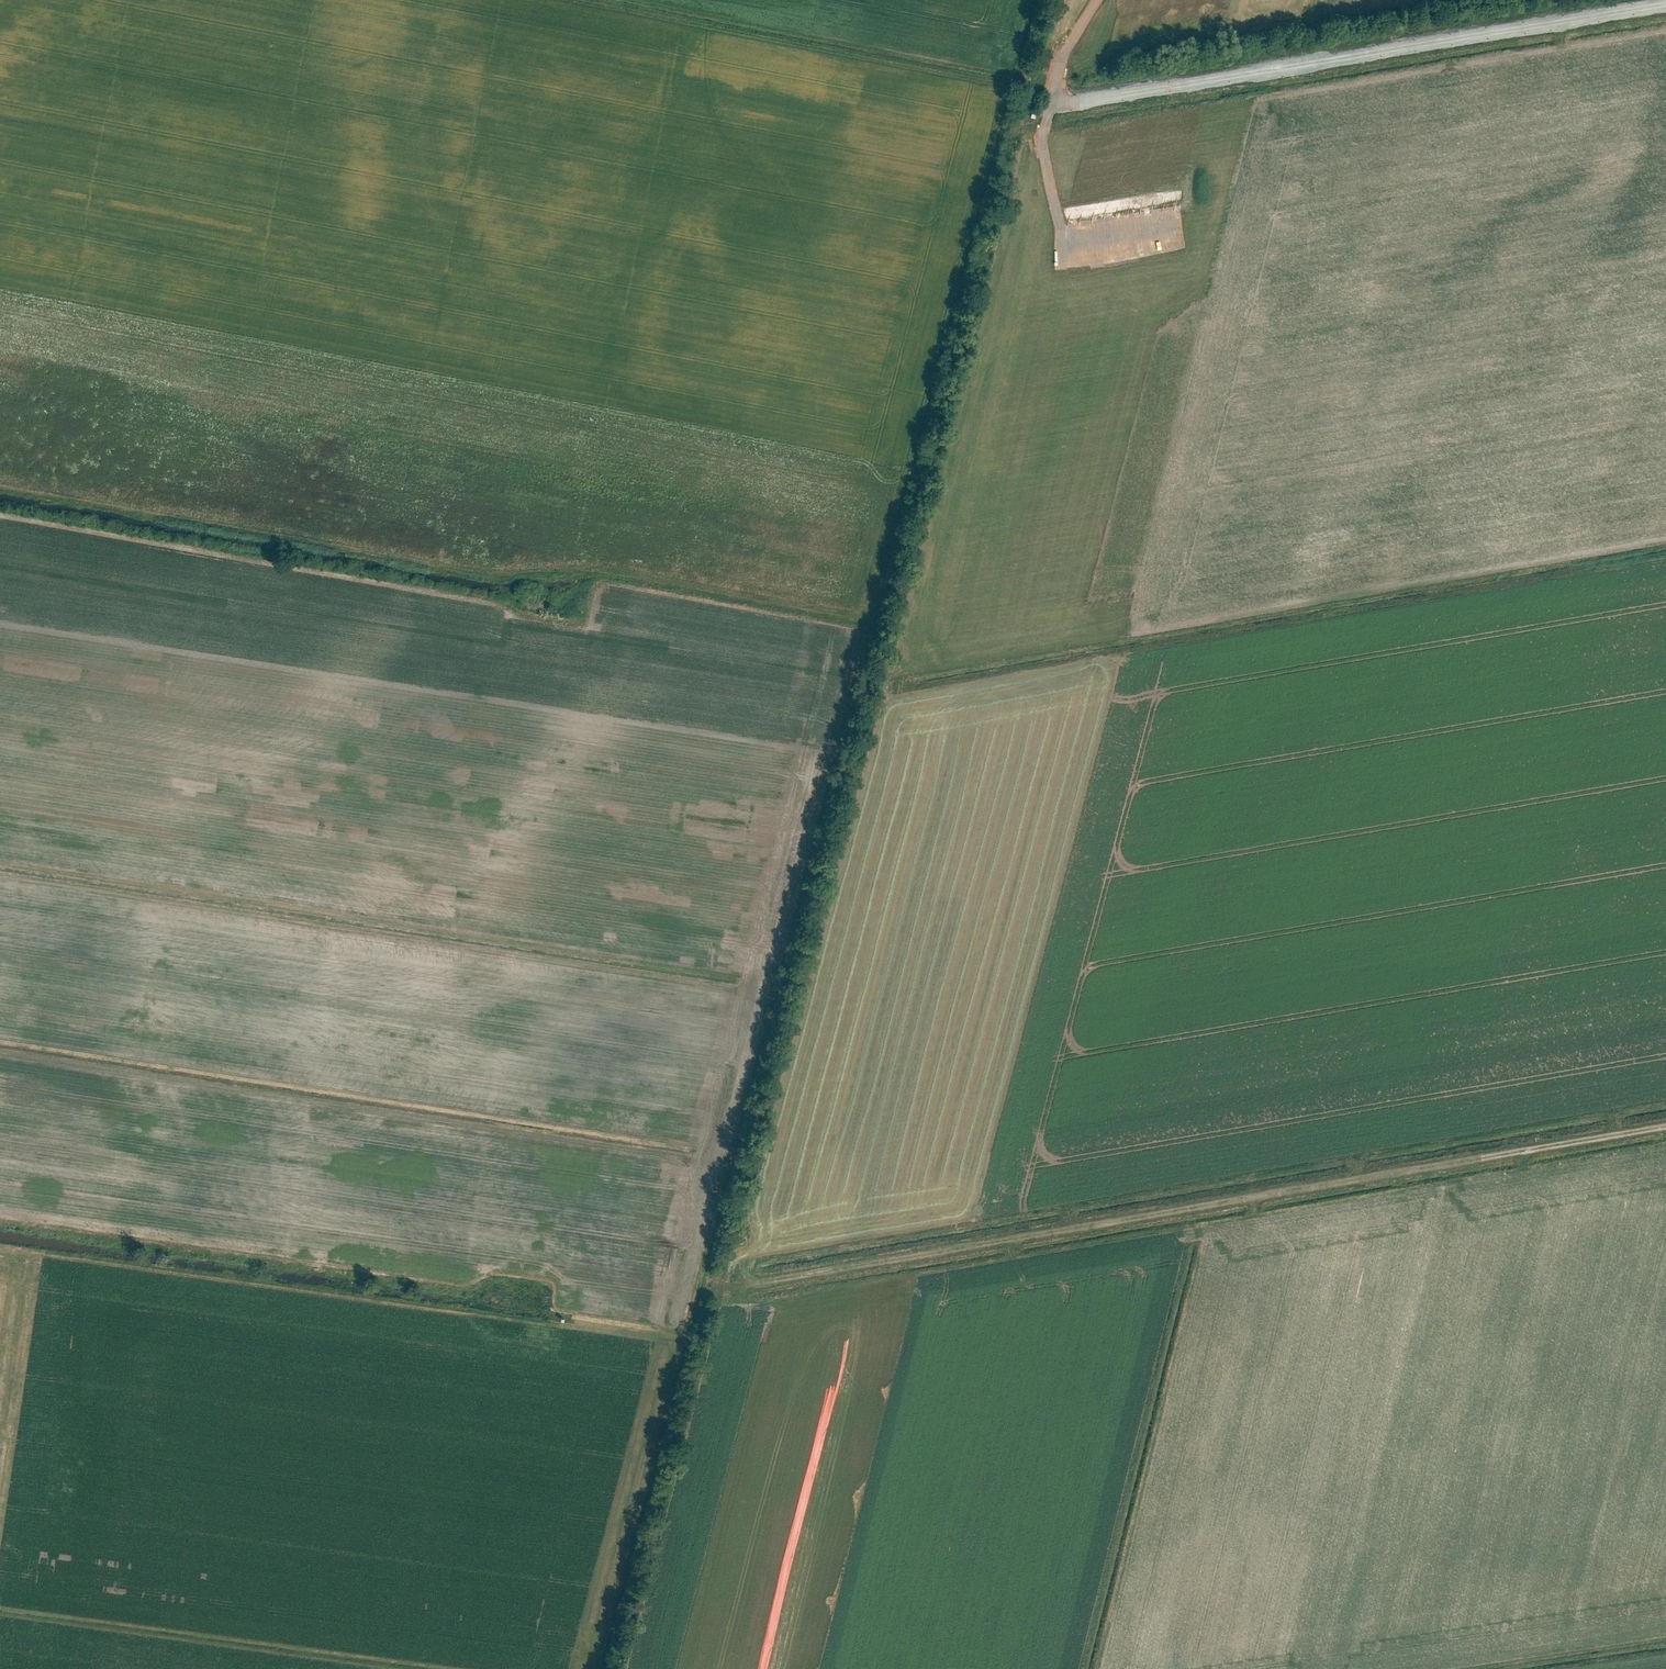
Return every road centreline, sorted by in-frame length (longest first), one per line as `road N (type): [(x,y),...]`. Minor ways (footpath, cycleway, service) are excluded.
road 1 (track): [(1046,116),(1063,103),(1665,4)]

